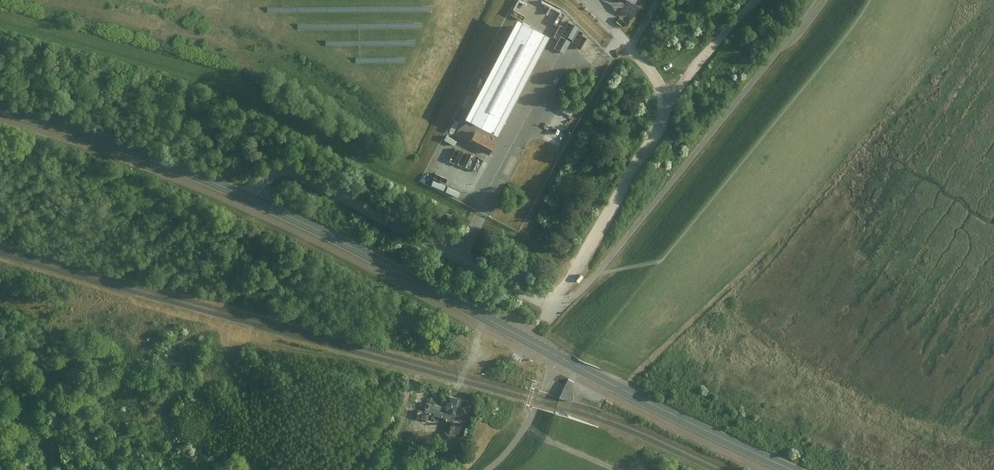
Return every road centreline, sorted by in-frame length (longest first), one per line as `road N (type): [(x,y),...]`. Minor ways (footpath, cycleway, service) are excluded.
road 1 (tertiary): [(794,469),(256,201),(0,107)]
road 2 (track): [(0,18),(239,88),(578,272)]
road 3 (track): [(765,0),(666,110)]

